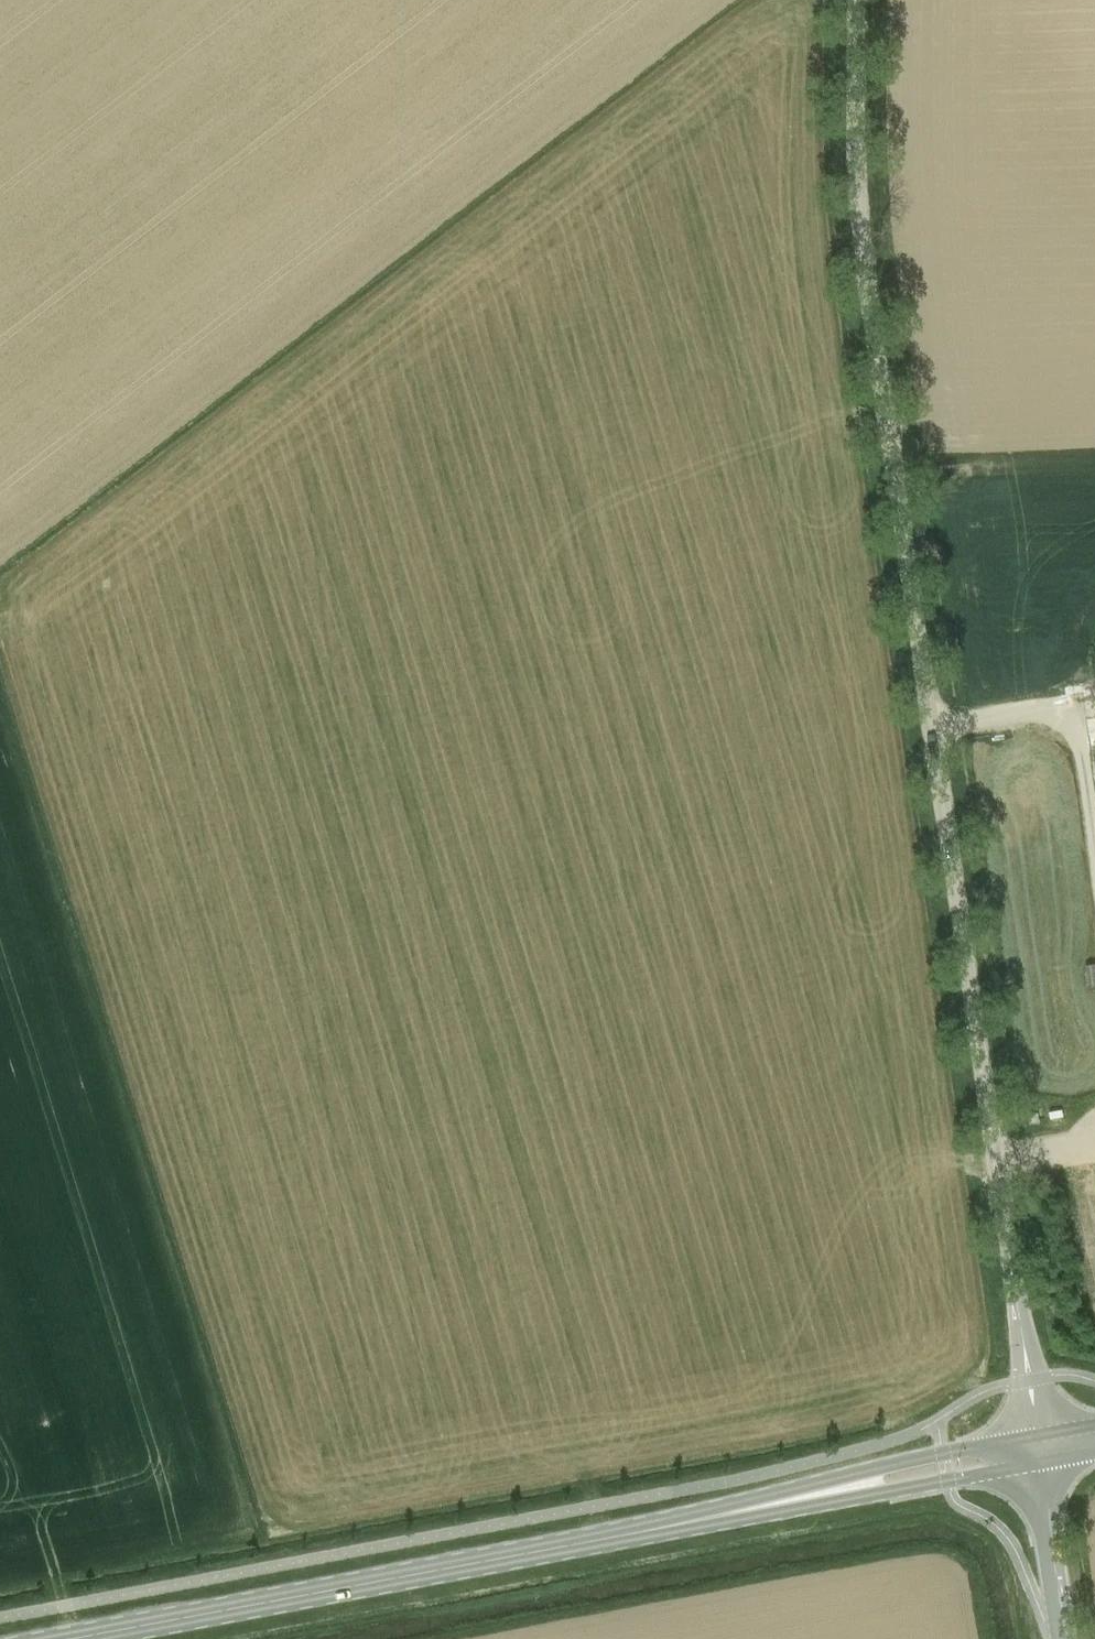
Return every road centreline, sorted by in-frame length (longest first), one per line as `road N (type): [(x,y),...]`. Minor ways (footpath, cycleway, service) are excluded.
road 1 (unclassified): [(1039,1452),(866,280),(856,0)]
road 2 (secondary): [(59,1638),(1039,1452)]
road 3 (unclassified): [(1066,1638),(1039,1452)]

